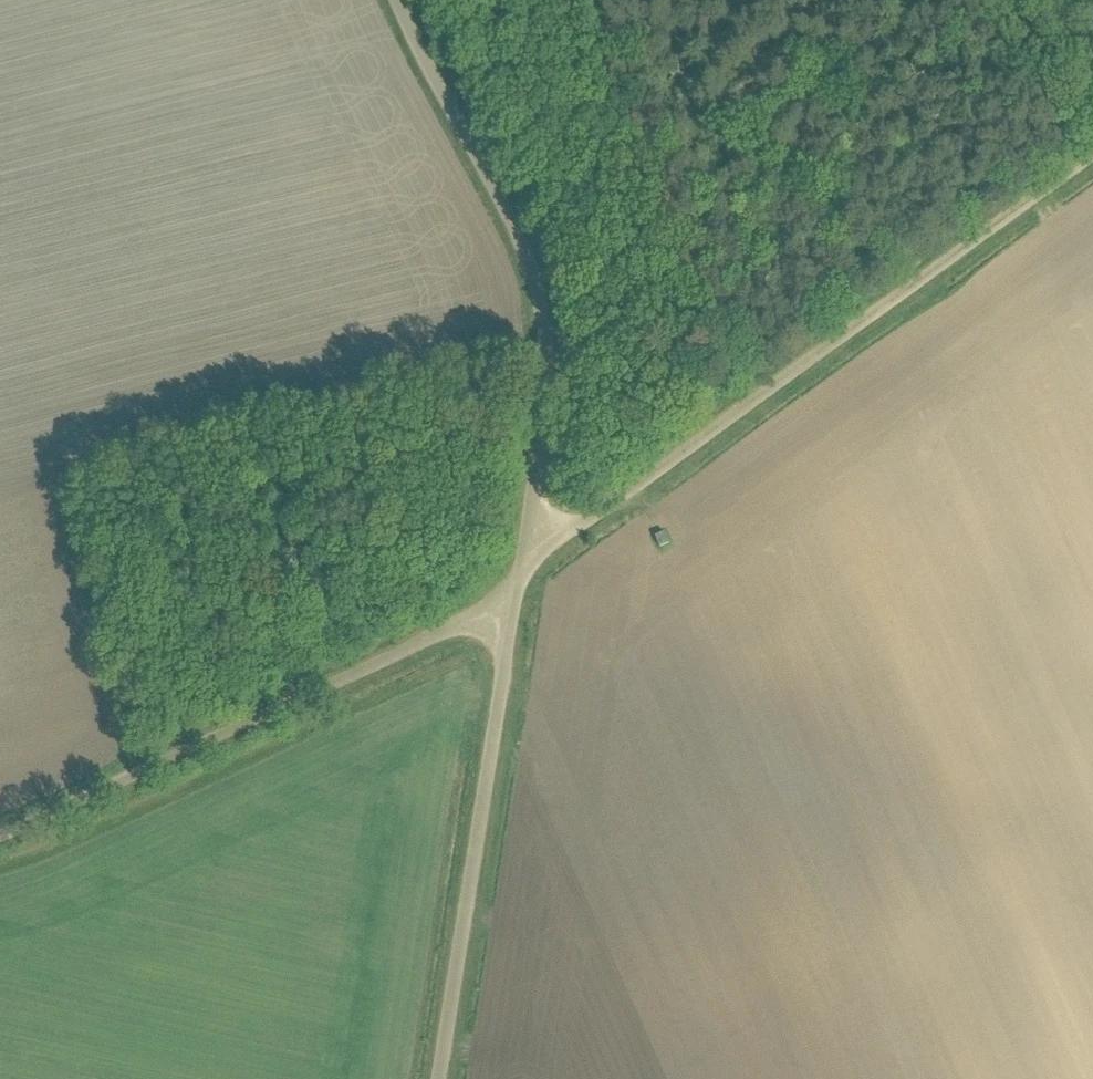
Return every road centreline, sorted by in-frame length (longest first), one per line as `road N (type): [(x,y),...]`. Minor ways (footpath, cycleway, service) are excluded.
road 1 (unclassified): [(518,574),(1092,151)]
road 2 (unclassified): [(518,574),(546,374),(541,309),(524,243),(400,0)]
road 3 (unclassified): [(518,574),(461,622),(0,833)]
road 4 (unclassified): [(438,1078),(518,574)]

